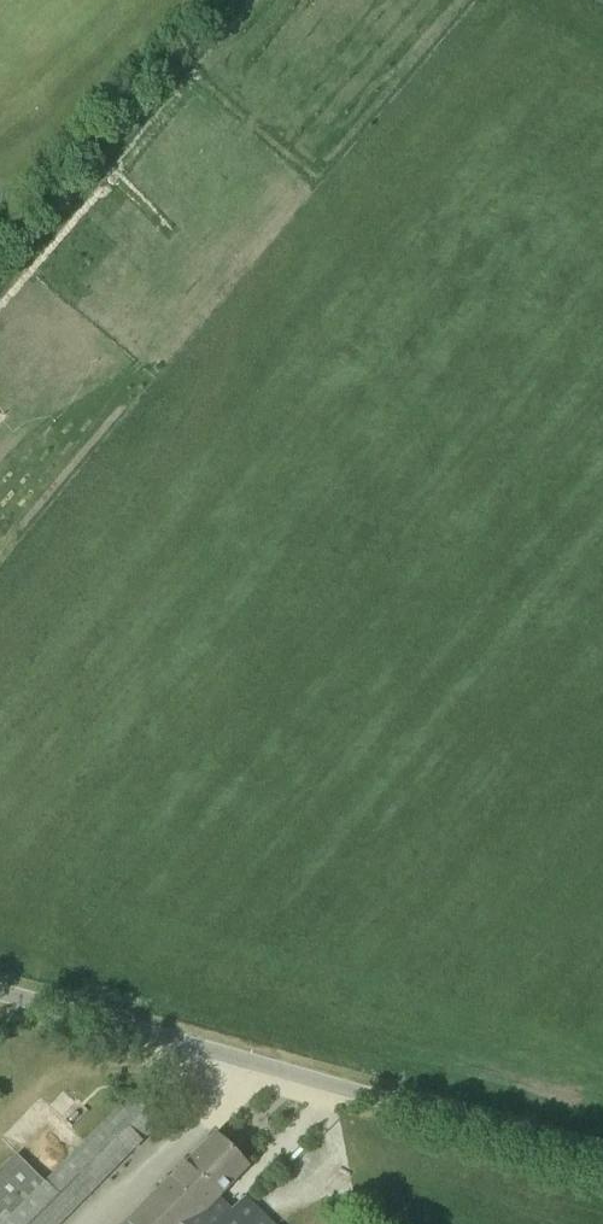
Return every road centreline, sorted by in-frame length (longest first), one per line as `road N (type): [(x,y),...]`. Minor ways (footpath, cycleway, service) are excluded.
road 1 (unclassified): [(602,1153),(0,984)]

